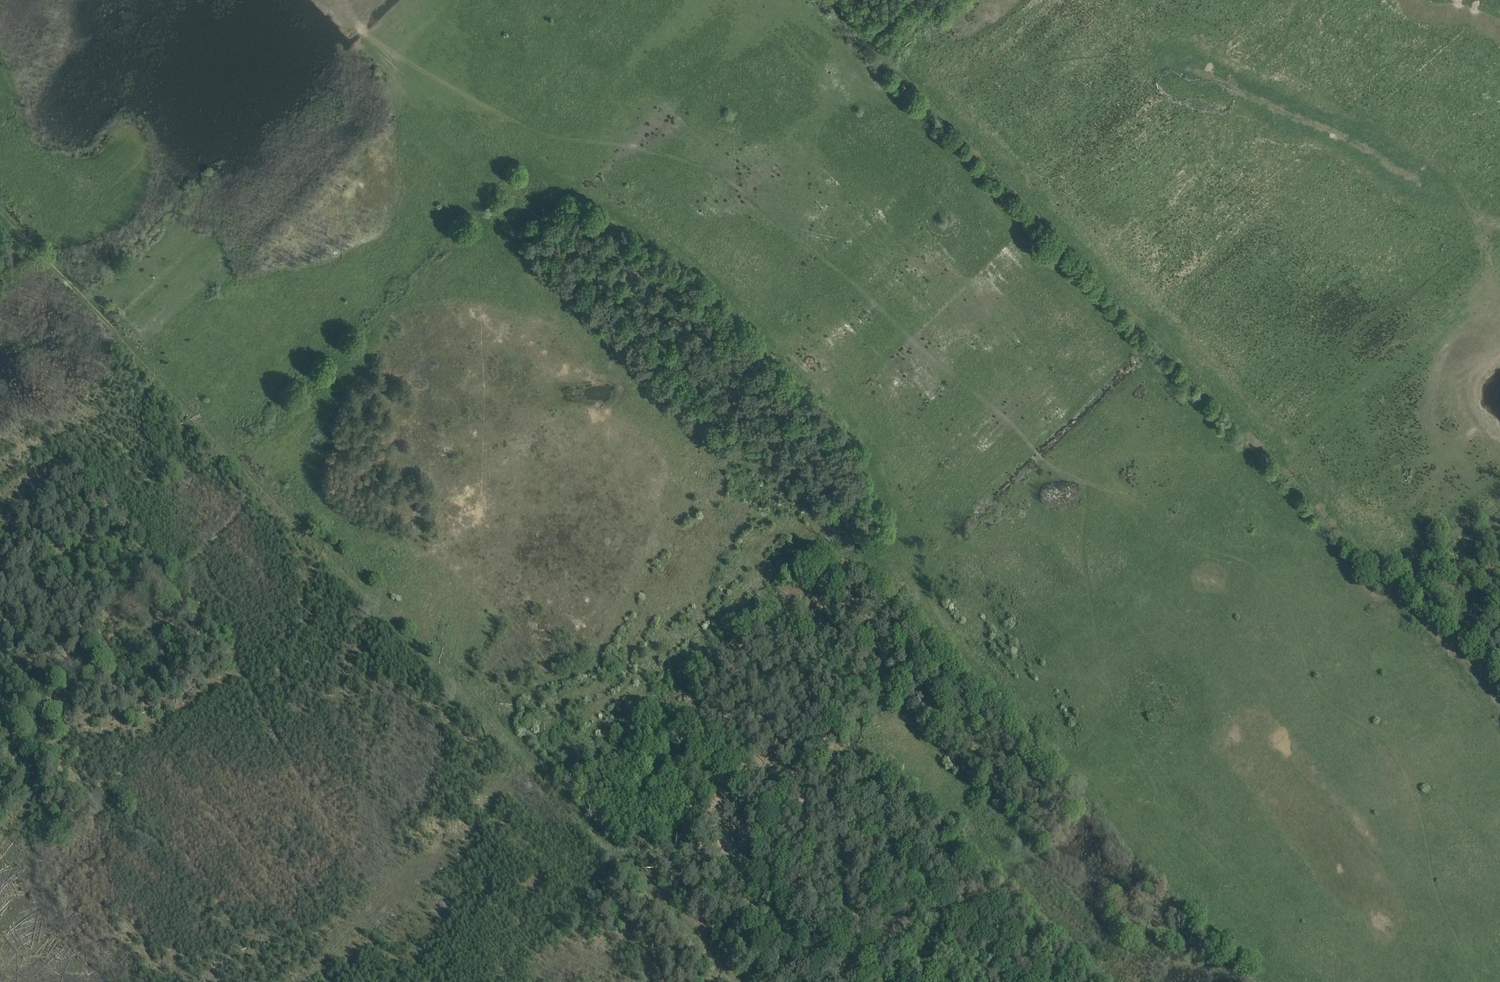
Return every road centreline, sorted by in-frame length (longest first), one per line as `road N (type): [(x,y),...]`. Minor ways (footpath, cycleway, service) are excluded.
road 1 (track): [(740,981),(260,489)]
road 2 (track): [(1499,504),(1402,586)]

